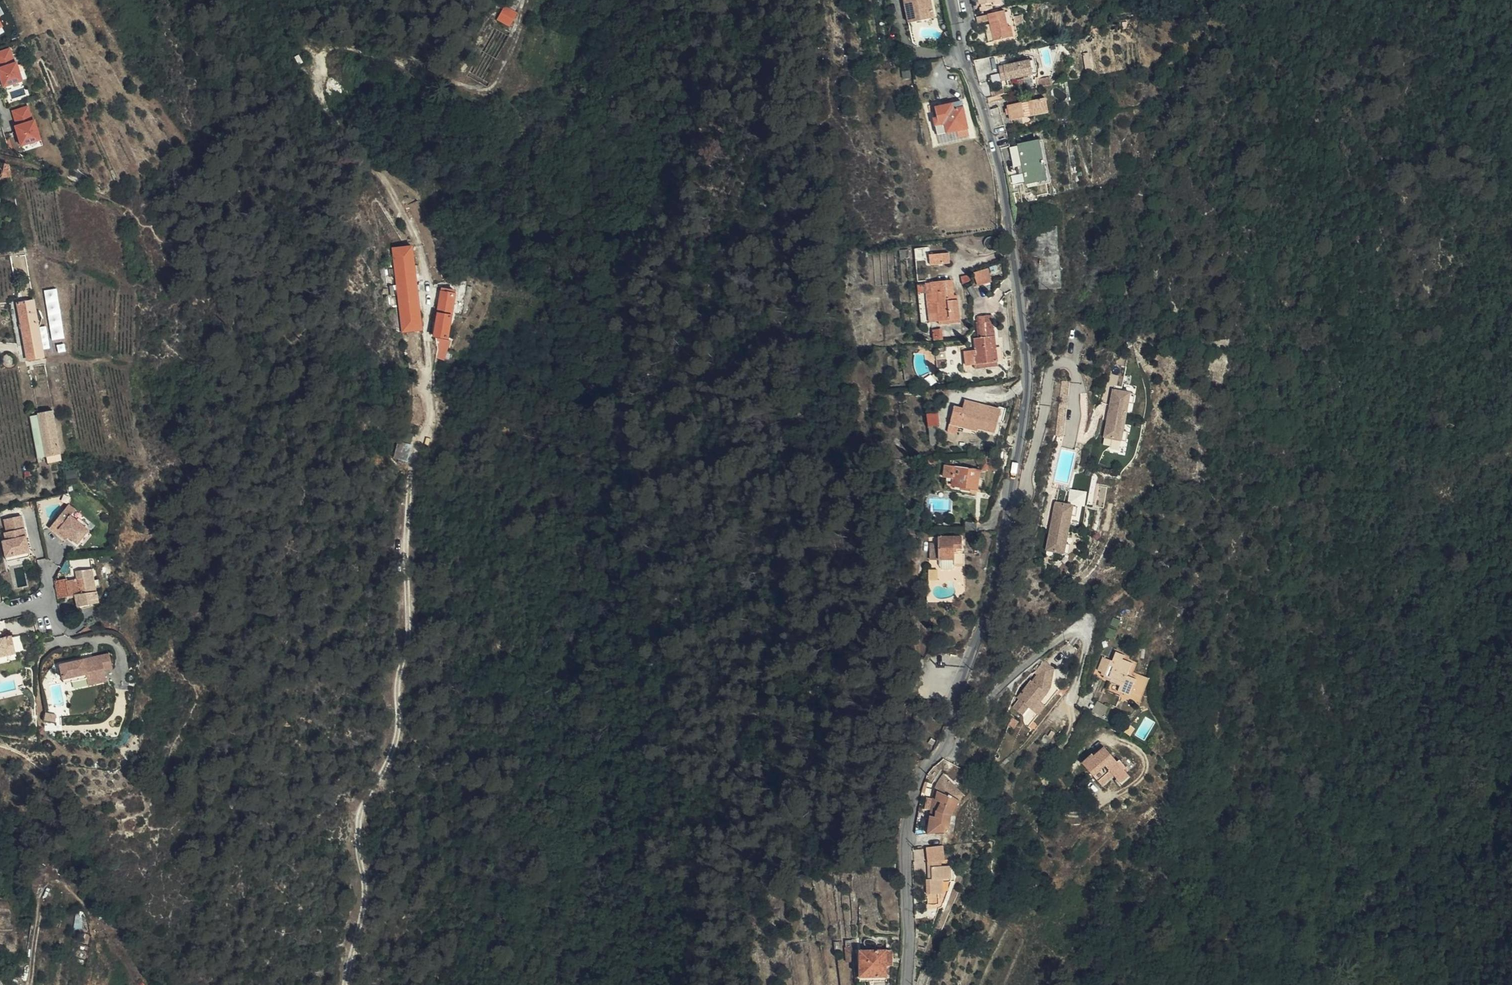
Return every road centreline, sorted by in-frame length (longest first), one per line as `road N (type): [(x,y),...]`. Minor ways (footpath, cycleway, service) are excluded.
road 1 (residential): [(954,0),(1009,214),(1027,398),(994,597),(945,747),(917,783),(907,853),(908,984)]
road 2 (track): [(347,984),(363,883),(357,831),(393,737),(415,381)]

